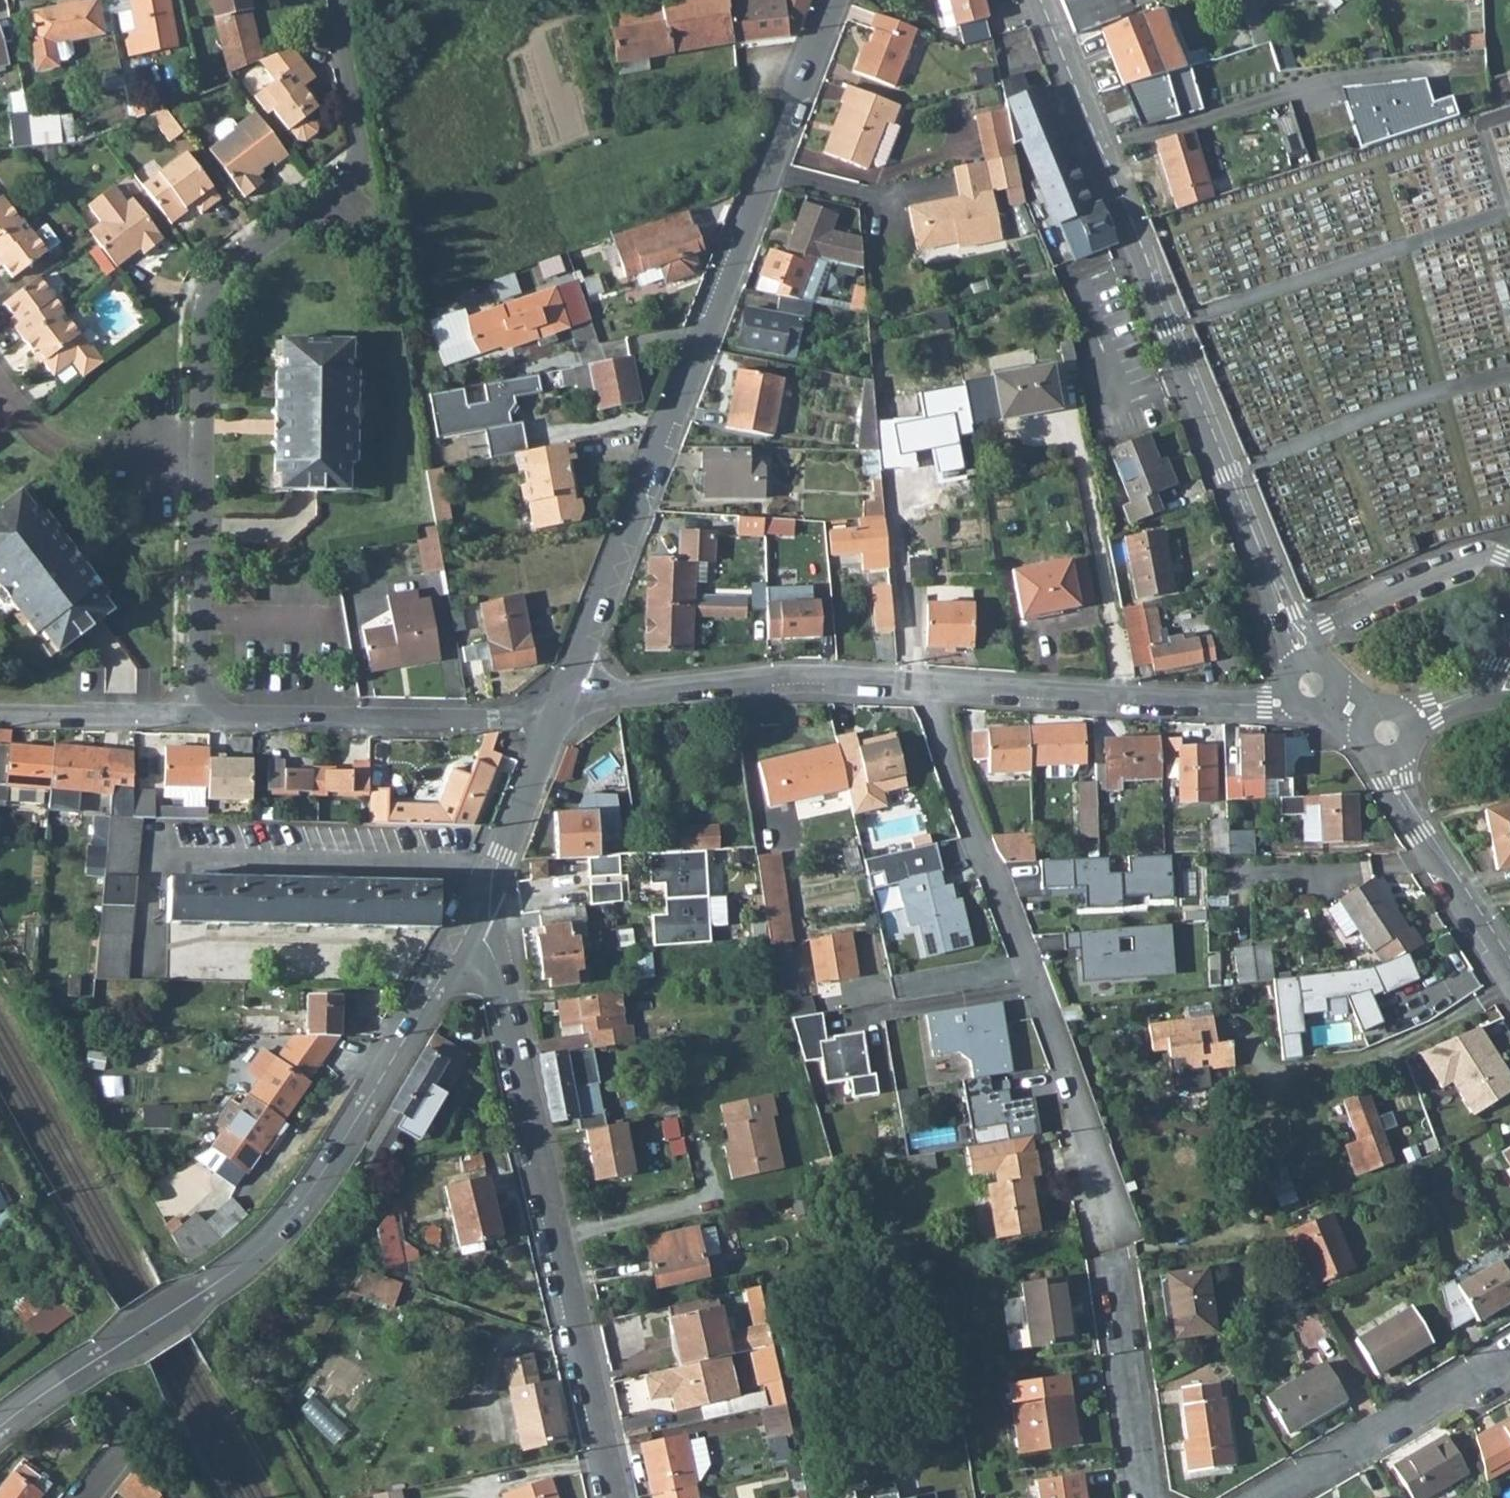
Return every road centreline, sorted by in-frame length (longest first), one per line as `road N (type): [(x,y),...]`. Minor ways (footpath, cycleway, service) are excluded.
road 1 (tertiary): [(569,690),(834,0)]
road 2 (tertiary): [(1041,0),(1312,685)]
road 3 (residential): [(614,1497),(503,991),(485,948),(468,934)]
road 4 (tertiary): [(100,1358),(211,1291),(269,1241),(325,1172),(468,934)]
road 5 (residential): [(201,459),(210,293),(228,269),(347,181),(358,161),(338,25),(342,0)]
road 6 (residential): [(1085,1132),(923,686)]
road 7 (residential): [(1312,685),(1265,706),(923,686)]
road 8 (residential): [(1085,1132),(1152,1497)]
road 9 (residential): [(557,722),(193,711)]
road 10 (residential): [(923,686),(569,690)]
road 11 (residential): [(1509,1356),(1267,1497)]
road 12 (tertiary): [(1387,733),(1396,781),(1418,830),(1509,979)]
road 13 (residential): [(193,711),(201,459)]
road 14 (residential): [(201,459),(59,455),(0,378)]
road 15 (tertiary): [(468,934),(557,722)]
road 16 (residential): [(193,711),(0,713)]
road 17 (tertiary): [(100,1358),(0,1427)]

